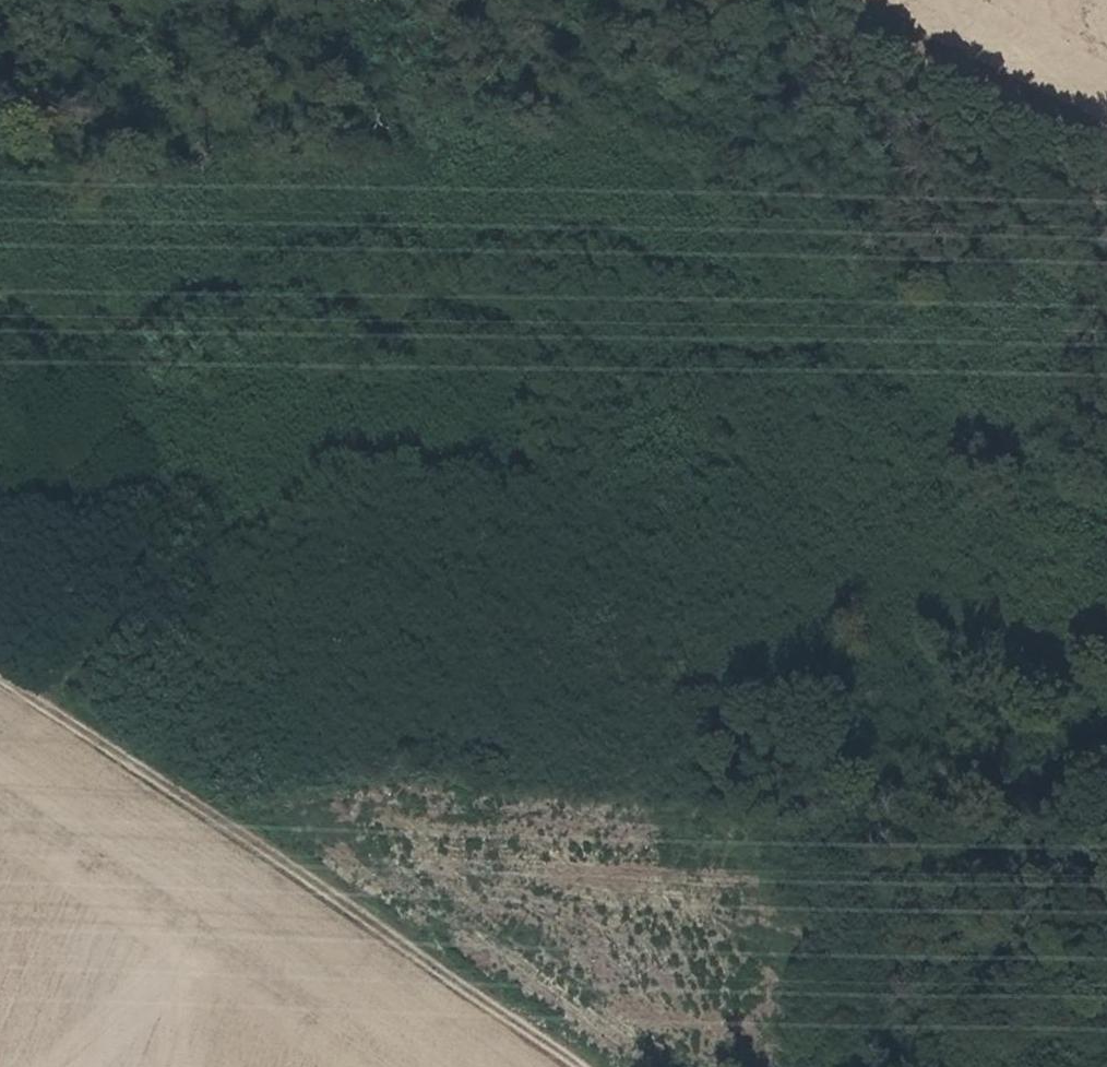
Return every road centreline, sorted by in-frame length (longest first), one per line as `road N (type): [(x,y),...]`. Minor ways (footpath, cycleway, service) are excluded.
road 1 (track): [(573,1066),(0,690)]

